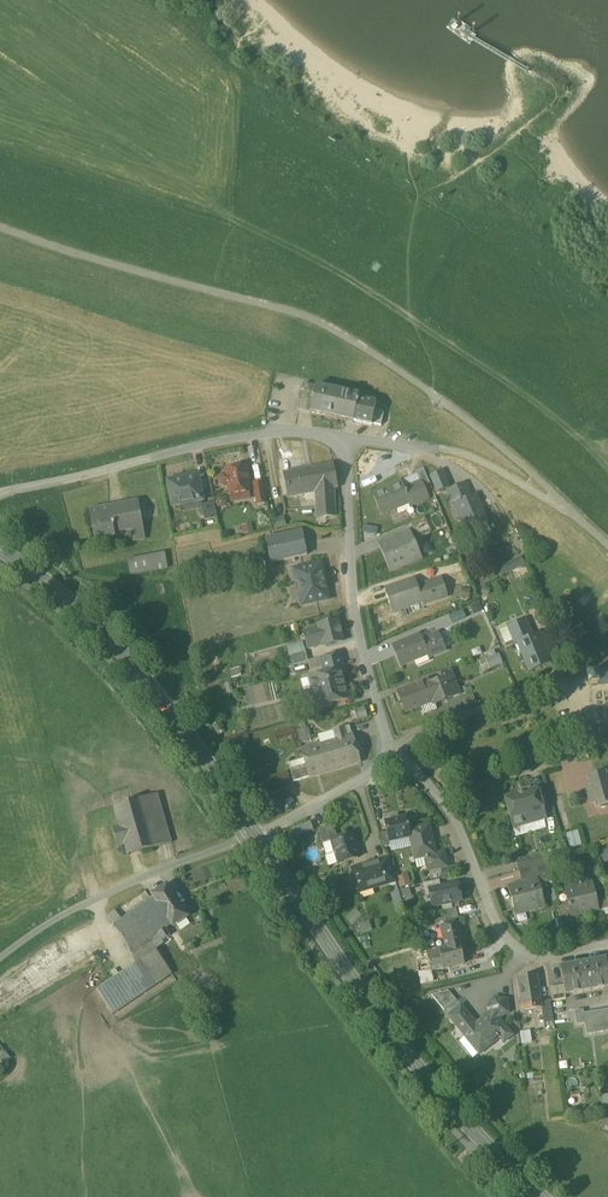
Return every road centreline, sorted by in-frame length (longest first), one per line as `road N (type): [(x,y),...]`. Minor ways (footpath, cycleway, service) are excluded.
road 1 (secondary): [(257,834),(438,1093),(544,1196)]
road 2 (secondary): [(0,550),(106,636),(188,734),(257,834)]
road 3 (residential): [(0,495),(241,433),(278,427),(346,438)]
road 4 (residential): [(346,438),(348,553),(392,736)]
road 5 (residential): [(0,957),(76,908),(257,834)]
road 6 (residential): [(436,800),(467,847),(478,889),(524,952),(607,944)]
road 7 (residential): [(257,834),(398,750)]
road 8 (residential): [(540,684),(392,736)]
road 9 (residential): [(436,800),(576,749)]

